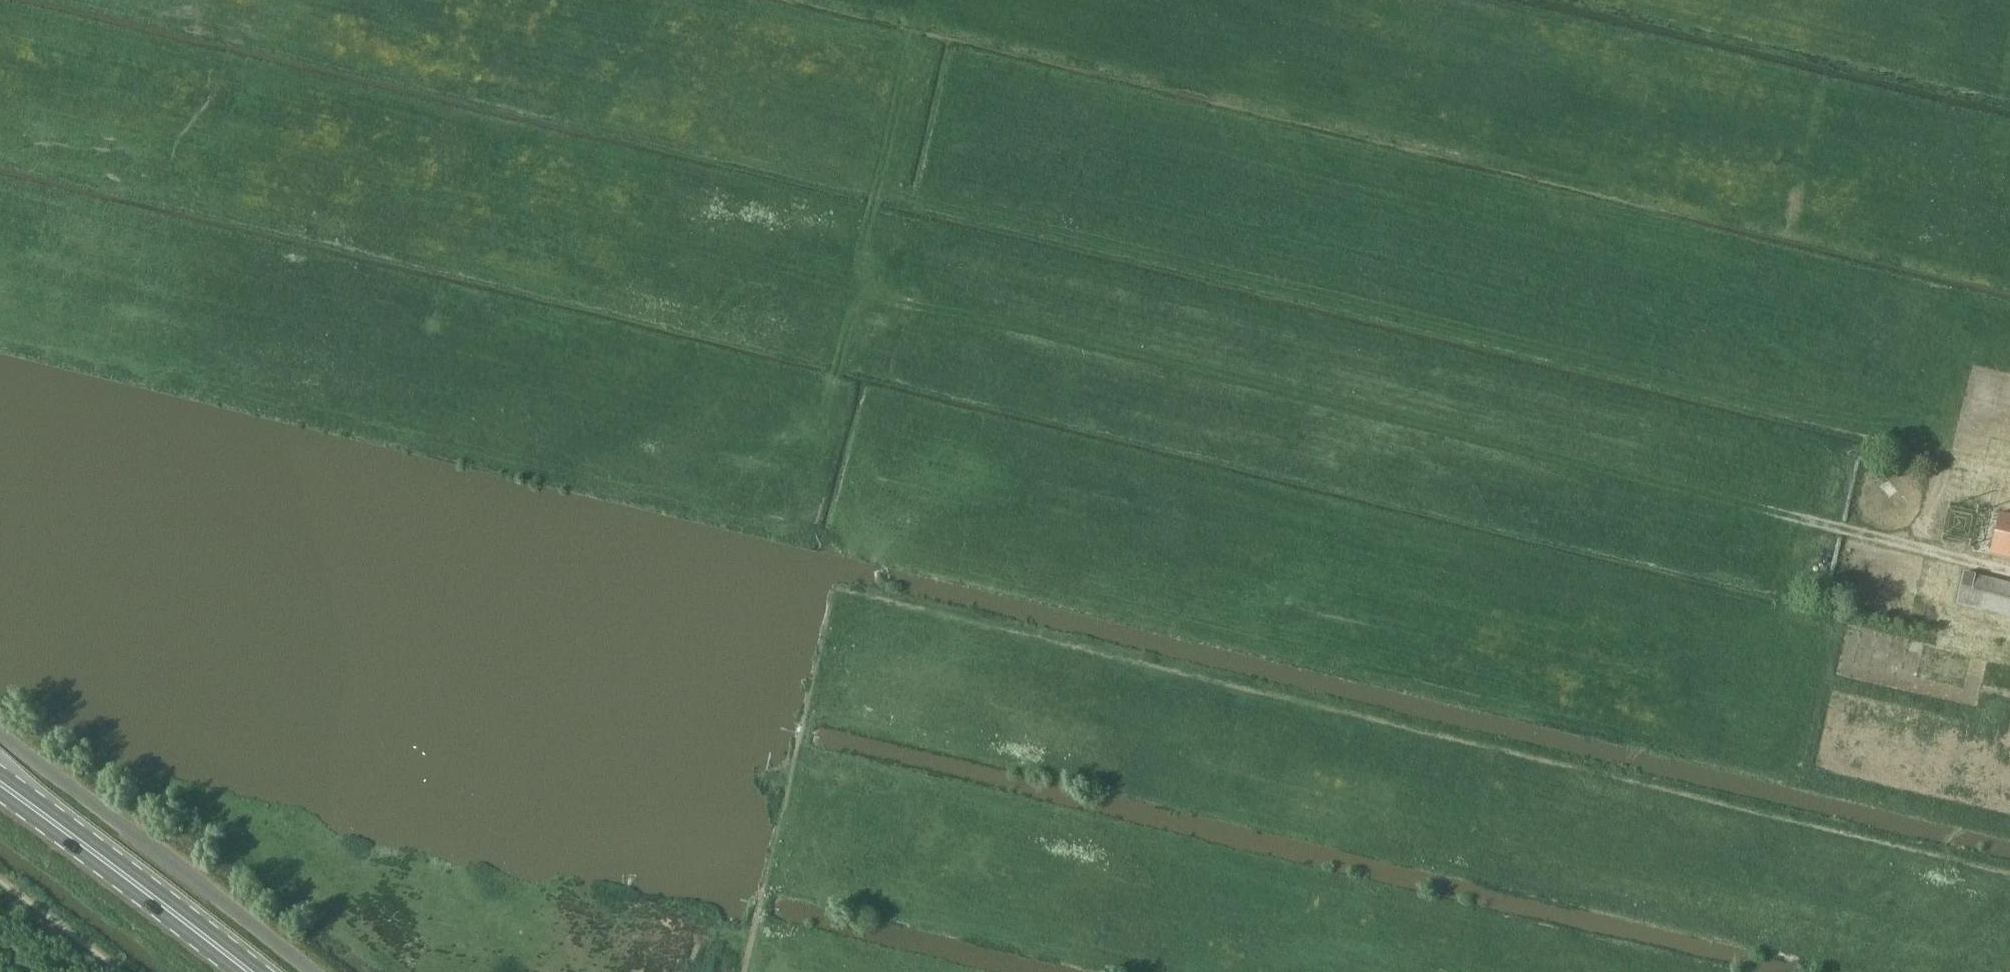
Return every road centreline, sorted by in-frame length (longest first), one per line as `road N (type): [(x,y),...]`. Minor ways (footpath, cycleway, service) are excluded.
road 1 (trunk): [(252,971),(0,773)]

